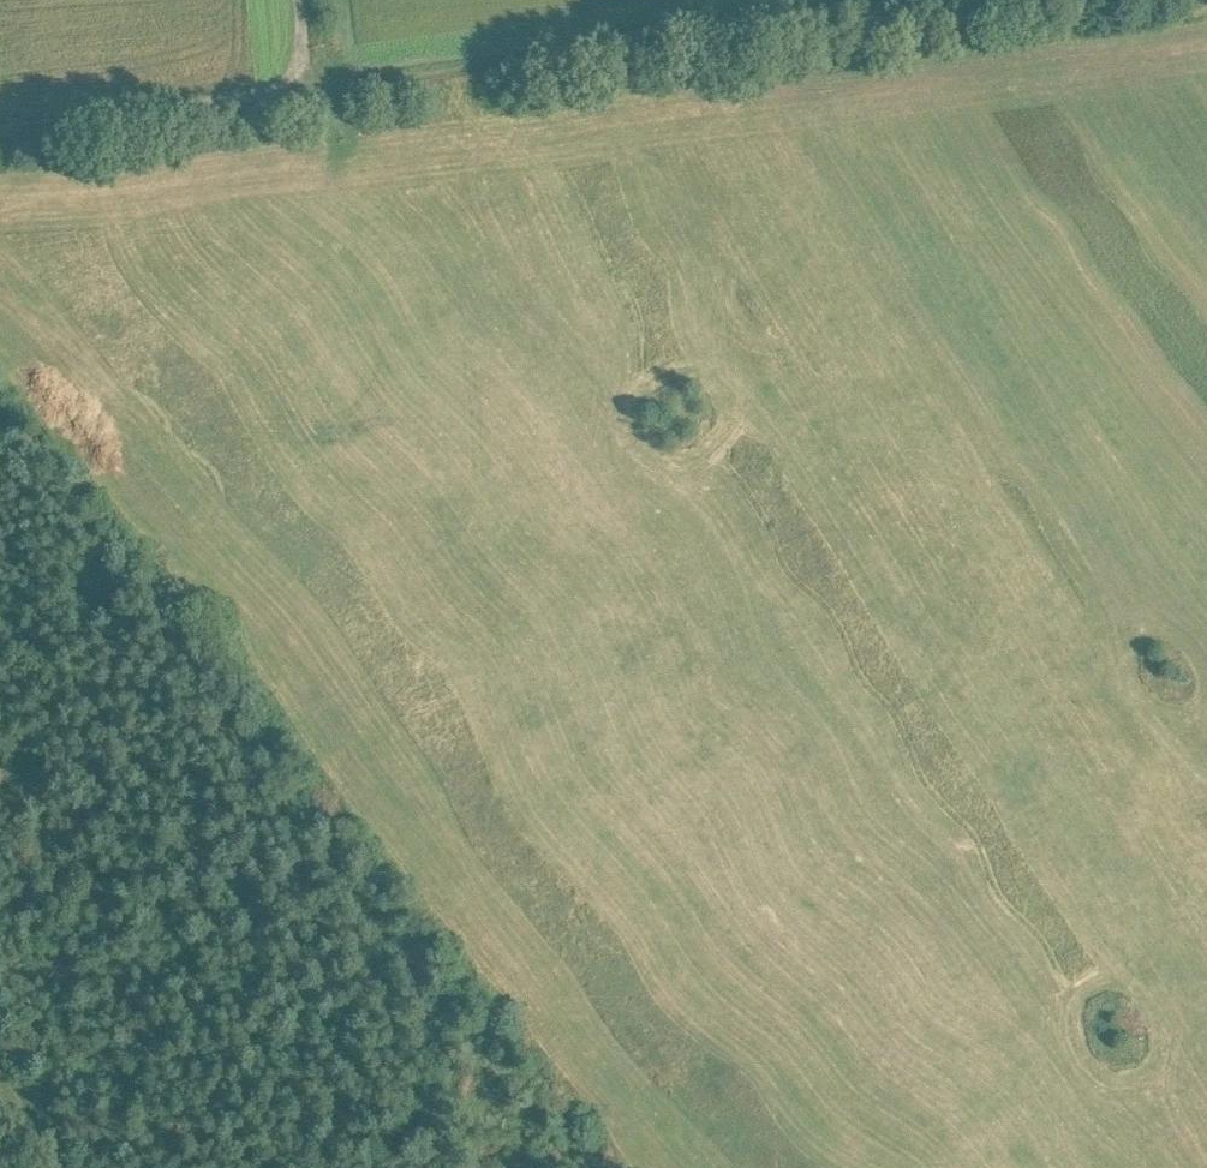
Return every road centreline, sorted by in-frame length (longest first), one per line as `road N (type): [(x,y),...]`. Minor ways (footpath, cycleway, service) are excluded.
road 1 (track): [(300,100),(1010,2)]
road 2 (track): [(0,141),(300,100)]

